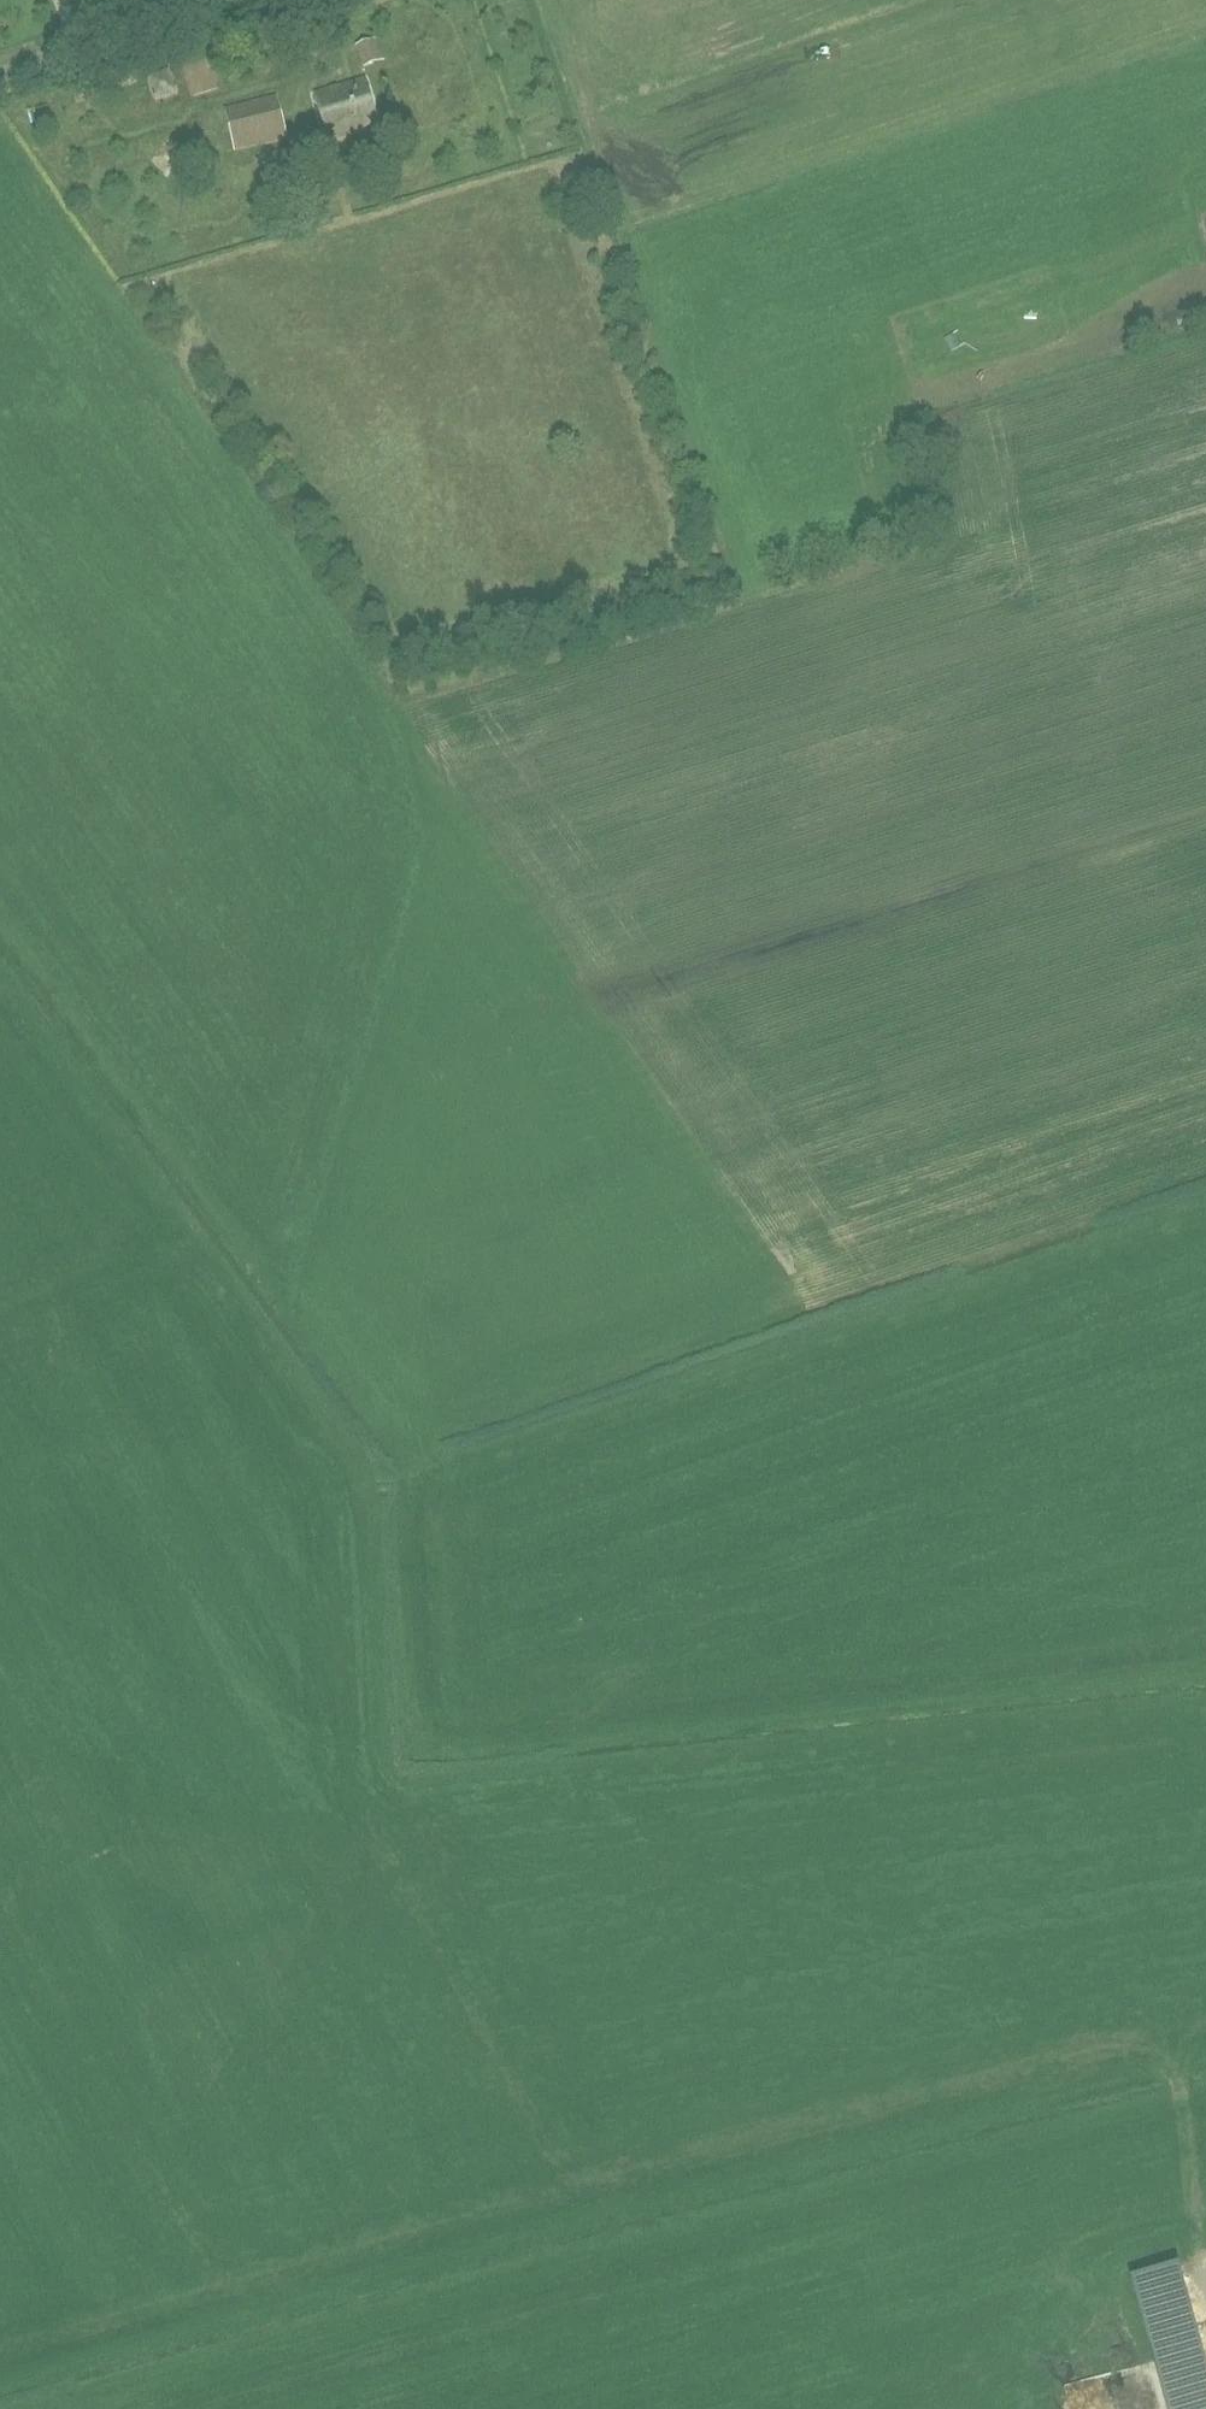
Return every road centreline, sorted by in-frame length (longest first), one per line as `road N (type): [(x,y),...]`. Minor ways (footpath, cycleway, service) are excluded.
road 1 (unclassified): [(0,74),(216,0)]

